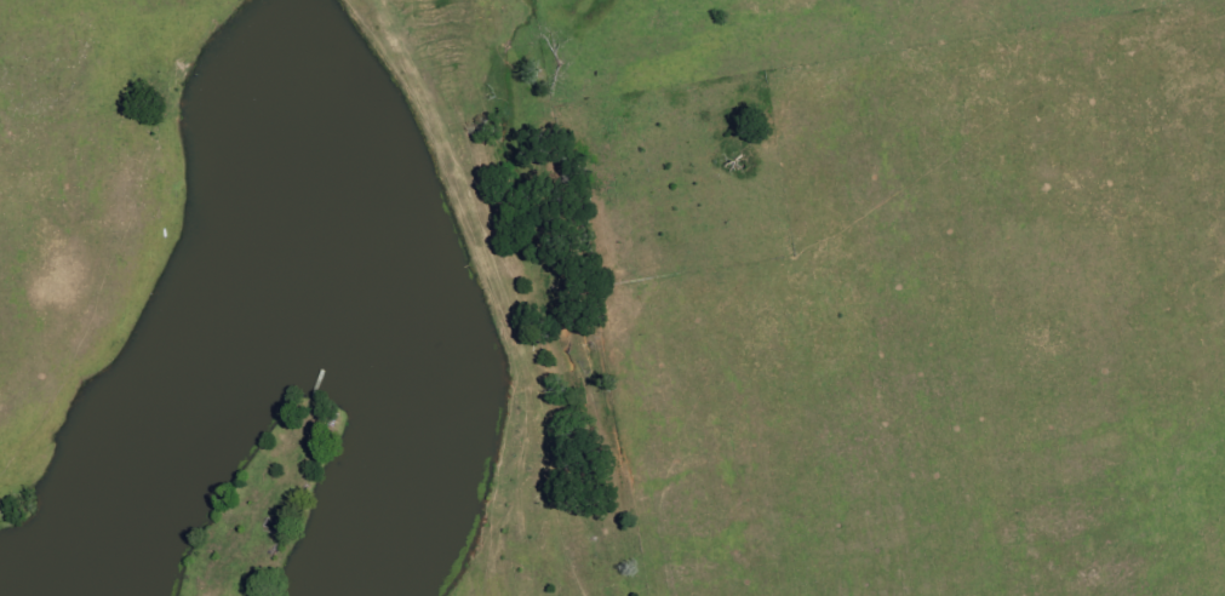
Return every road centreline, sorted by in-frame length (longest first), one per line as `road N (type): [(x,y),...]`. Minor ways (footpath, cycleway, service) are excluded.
road 1 (residential): [(492,0),(578,271),(617,595)]

